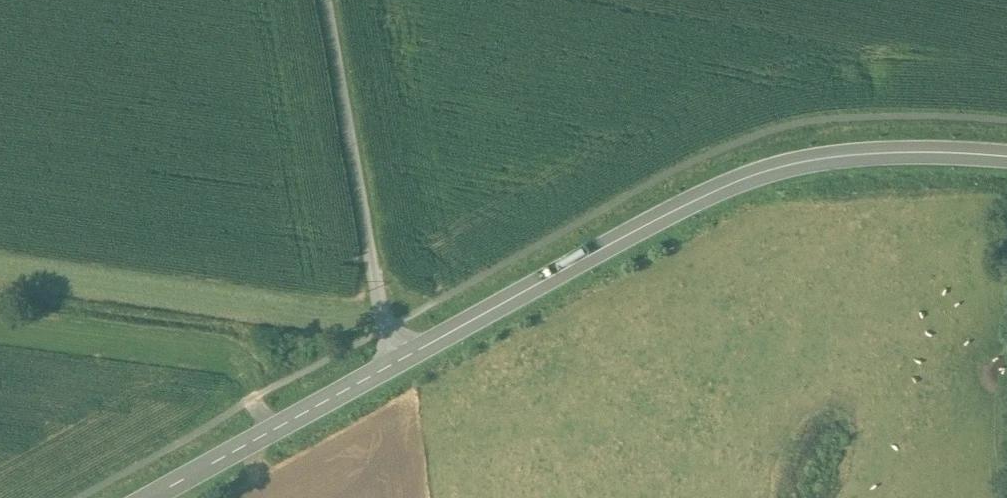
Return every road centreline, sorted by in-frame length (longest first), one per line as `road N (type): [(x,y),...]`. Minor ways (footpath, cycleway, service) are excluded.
road 1 (tertiary): [(1006,157),(834,158),(749,179),(401,365)]
road 2 (unclassified): [(401,365),(382,332),(324,0)]
road 3 (tertiary): [(401,365),(164,497)]

